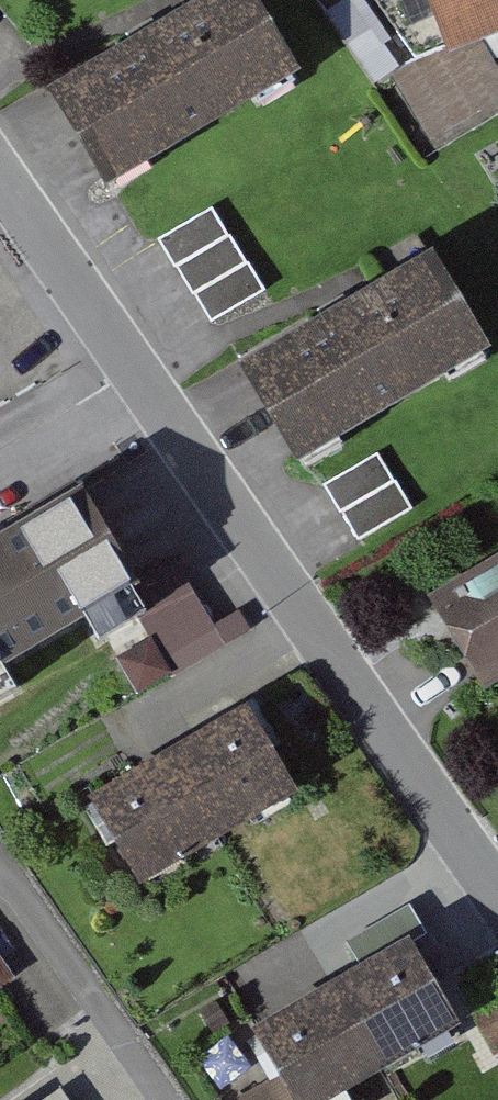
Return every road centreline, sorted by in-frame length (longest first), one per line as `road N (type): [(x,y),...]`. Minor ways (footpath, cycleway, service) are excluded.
road 1 (residential): [(497,882),(128,344),(0,177)]

